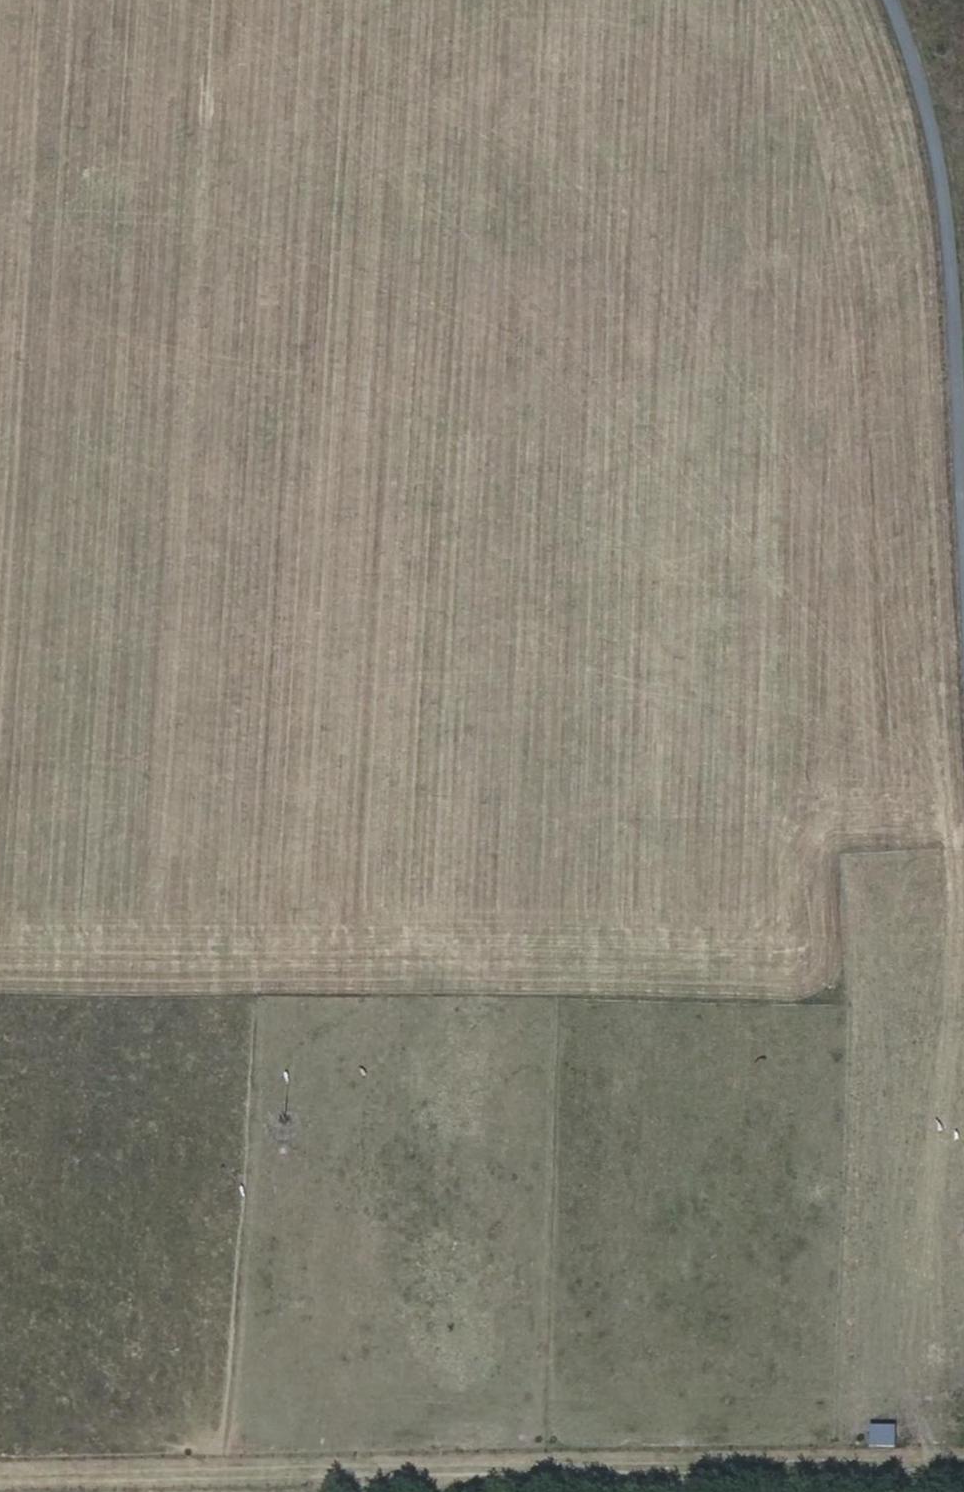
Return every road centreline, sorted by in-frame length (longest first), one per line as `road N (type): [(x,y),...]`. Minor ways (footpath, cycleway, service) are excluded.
road 1 (unclassified): [(888,0),(926,100),(944,200),(963,495)]

